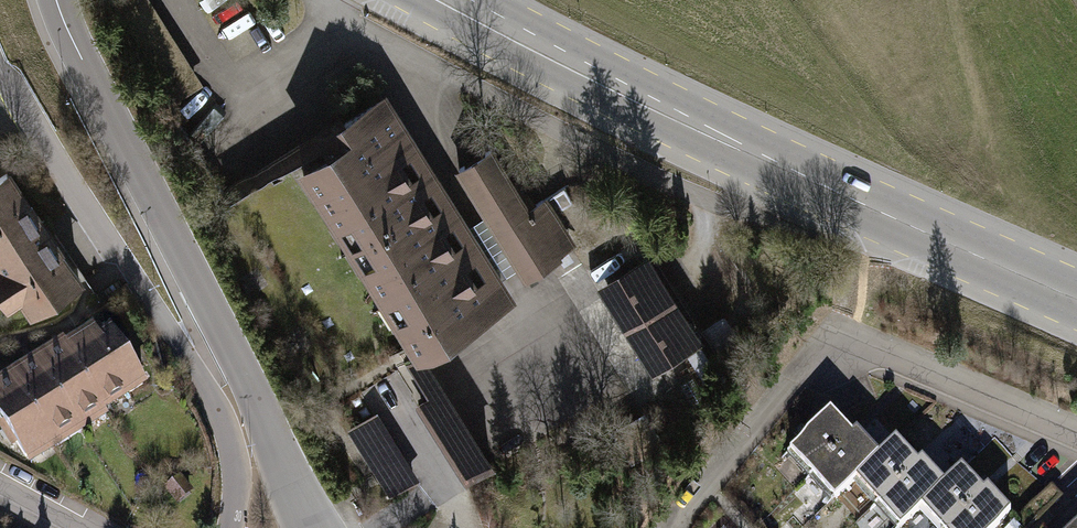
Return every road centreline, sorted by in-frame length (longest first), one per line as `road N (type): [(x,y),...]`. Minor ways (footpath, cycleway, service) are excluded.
road 1 (secondary): [(446,0),(1076,302)]
road 2 (residential): [(321,527),(67,36),(56,0)]
road 3 (residential): [(0,70),(203,379),(234,449),(234,527)]
road 4 (residential): [(1076,433),(833,333),(665,527)]

